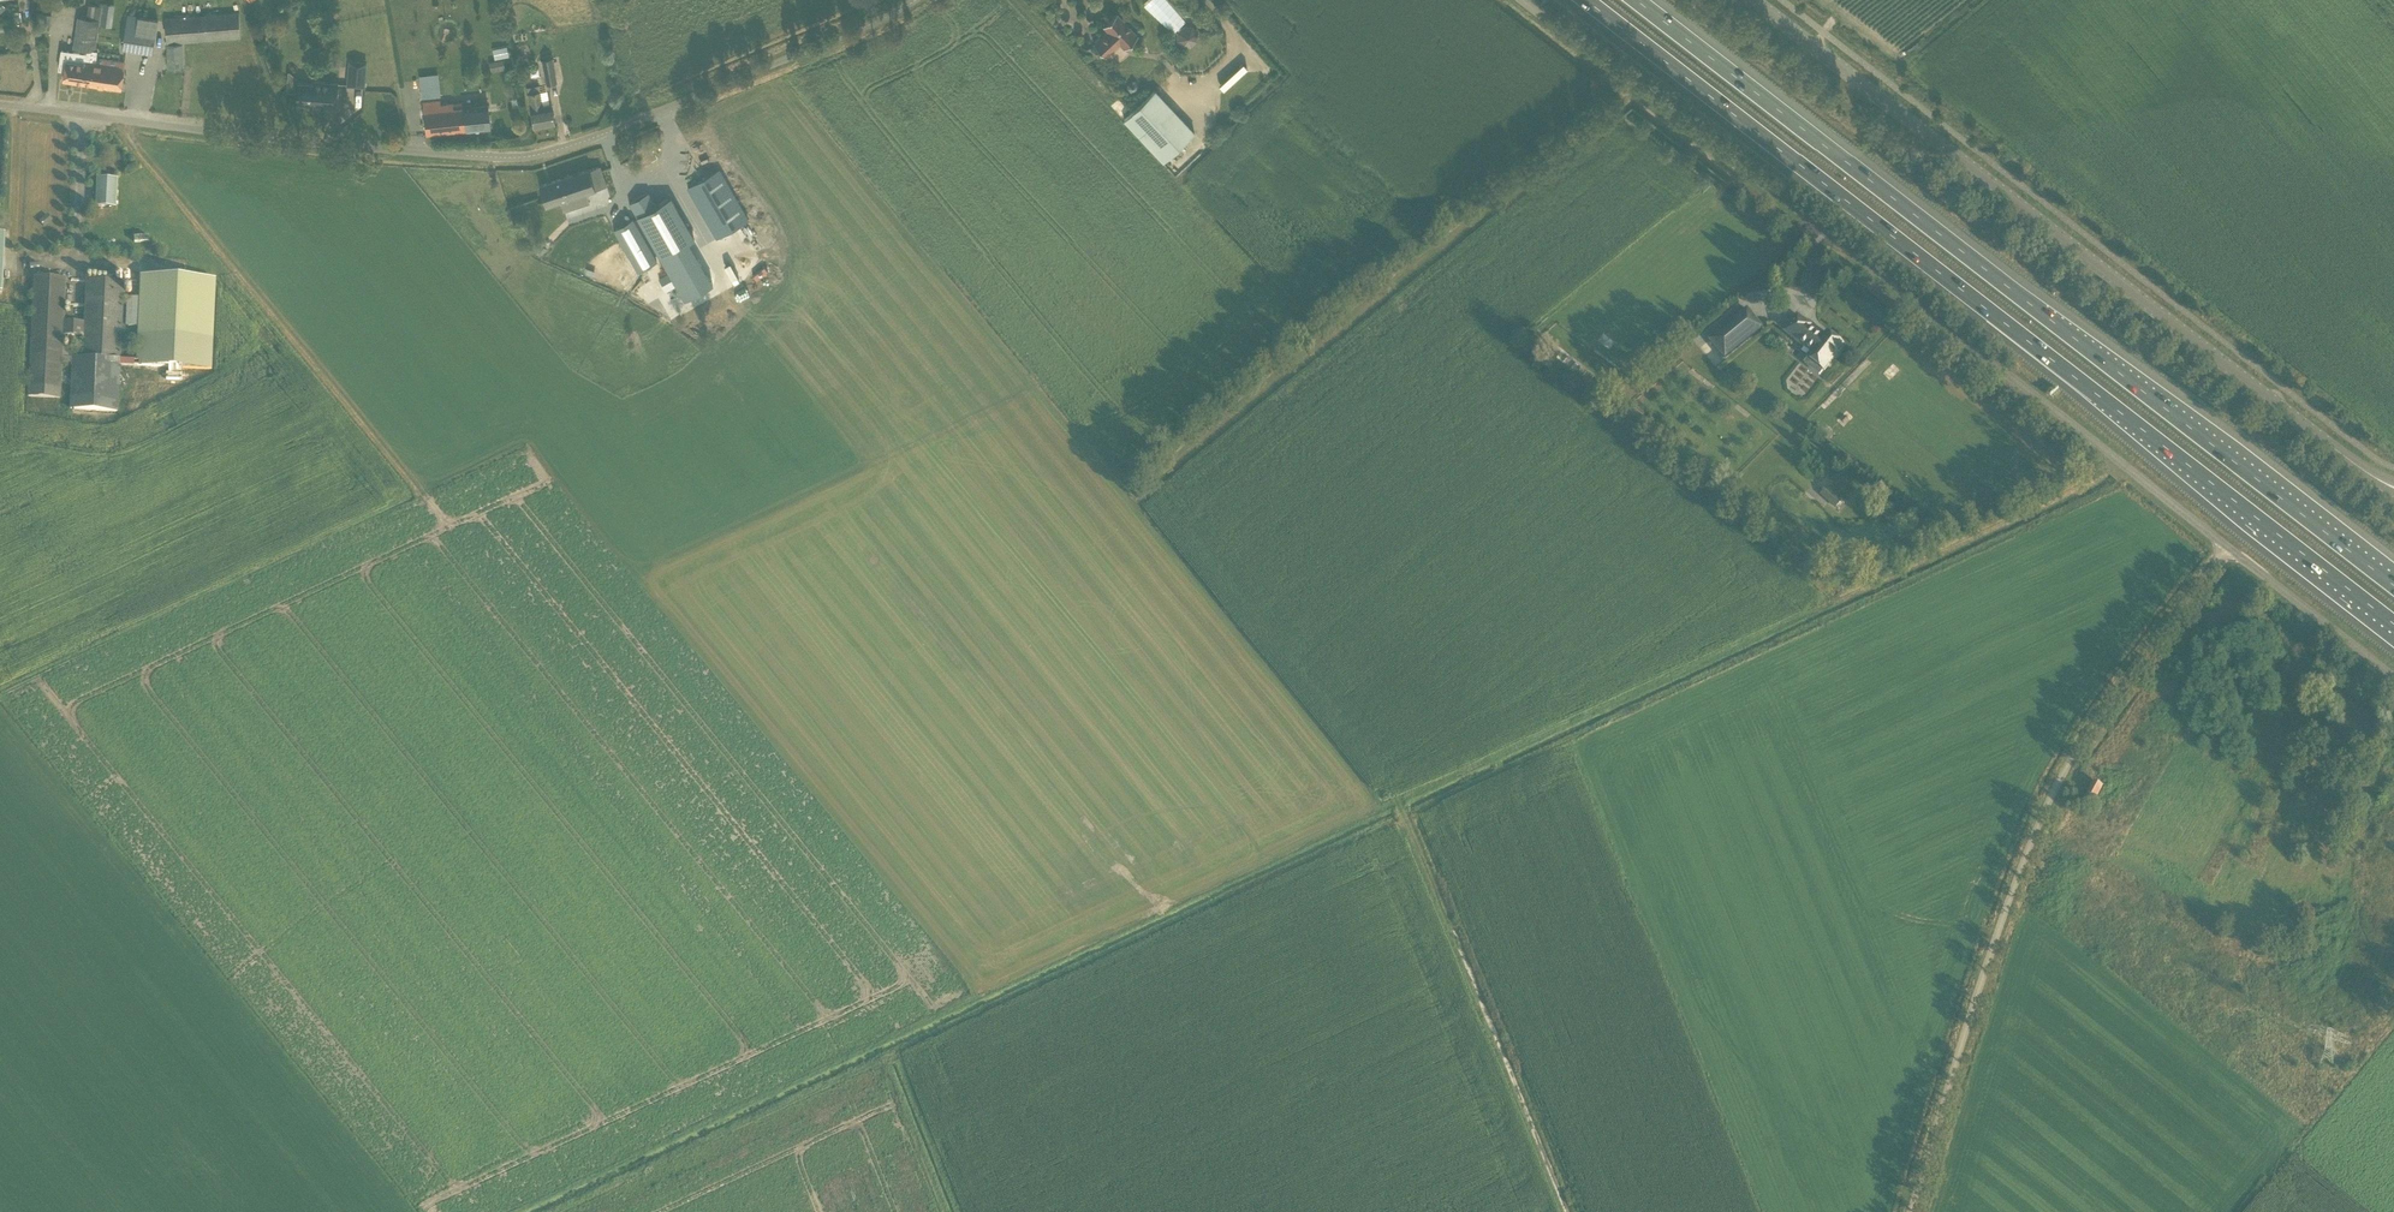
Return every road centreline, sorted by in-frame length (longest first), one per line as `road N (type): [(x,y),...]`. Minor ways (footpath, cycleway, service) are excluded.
road 1 (motorway): [(1586,0),(2393,626)]
road 2 (motorway): [(2393,584),(1637,0)]
road 3 (unclassified): [(0,106),(462,158),(524,156),(584,139),(912,0)]
road 4 (unclassified): [(2227,546),(1517,0)]
road 5 (unclassified): [(2393,488),(1757,0)]
road 6 (unclassified): [(1911,1211),(2052,795),(2227,546)]
road 7 (track): [(418,490),(117,119)]
road 8 (unclassified): [(2393,677),(2227,546)]

